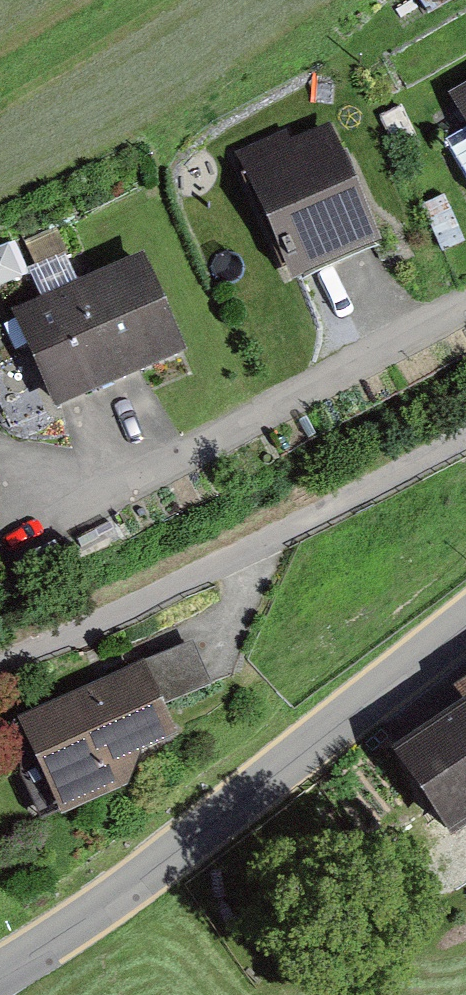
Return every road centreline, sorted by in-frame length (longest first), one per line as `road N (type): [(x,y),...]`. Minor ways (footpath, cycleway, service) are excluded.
road 1 (tertiary): [(0,967),(207,828),(465,626)]
road 2 (unclassified): [(0,662),(104,623),(465,440)]
road 3 (unclassified): [(465,305),(14,543)]

